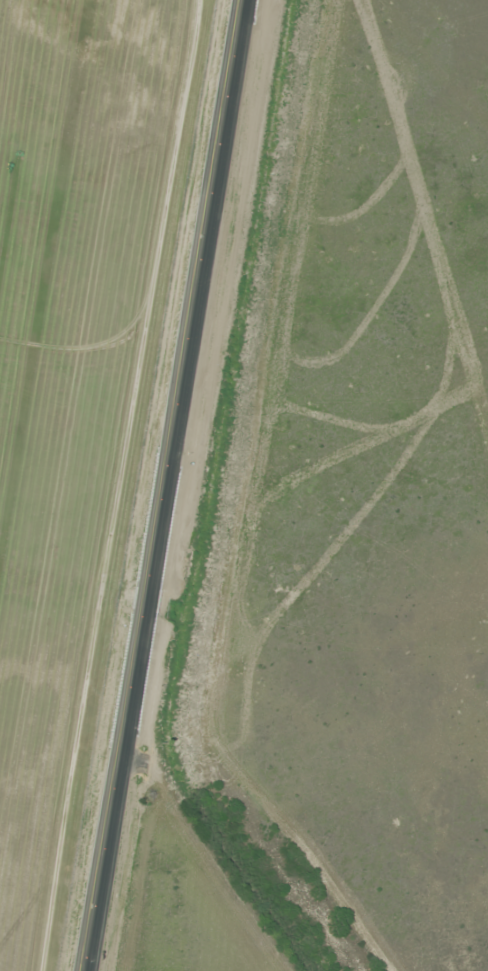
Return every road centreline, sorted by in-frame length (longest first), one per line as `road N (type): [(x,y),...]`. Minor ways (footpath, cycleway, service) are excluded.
road 1 (secondary): [(83,970),(246,0)]
road 2 (residential): [(136,0),(137,49),(118,116),(57,503),(0,789),(0,875)]

